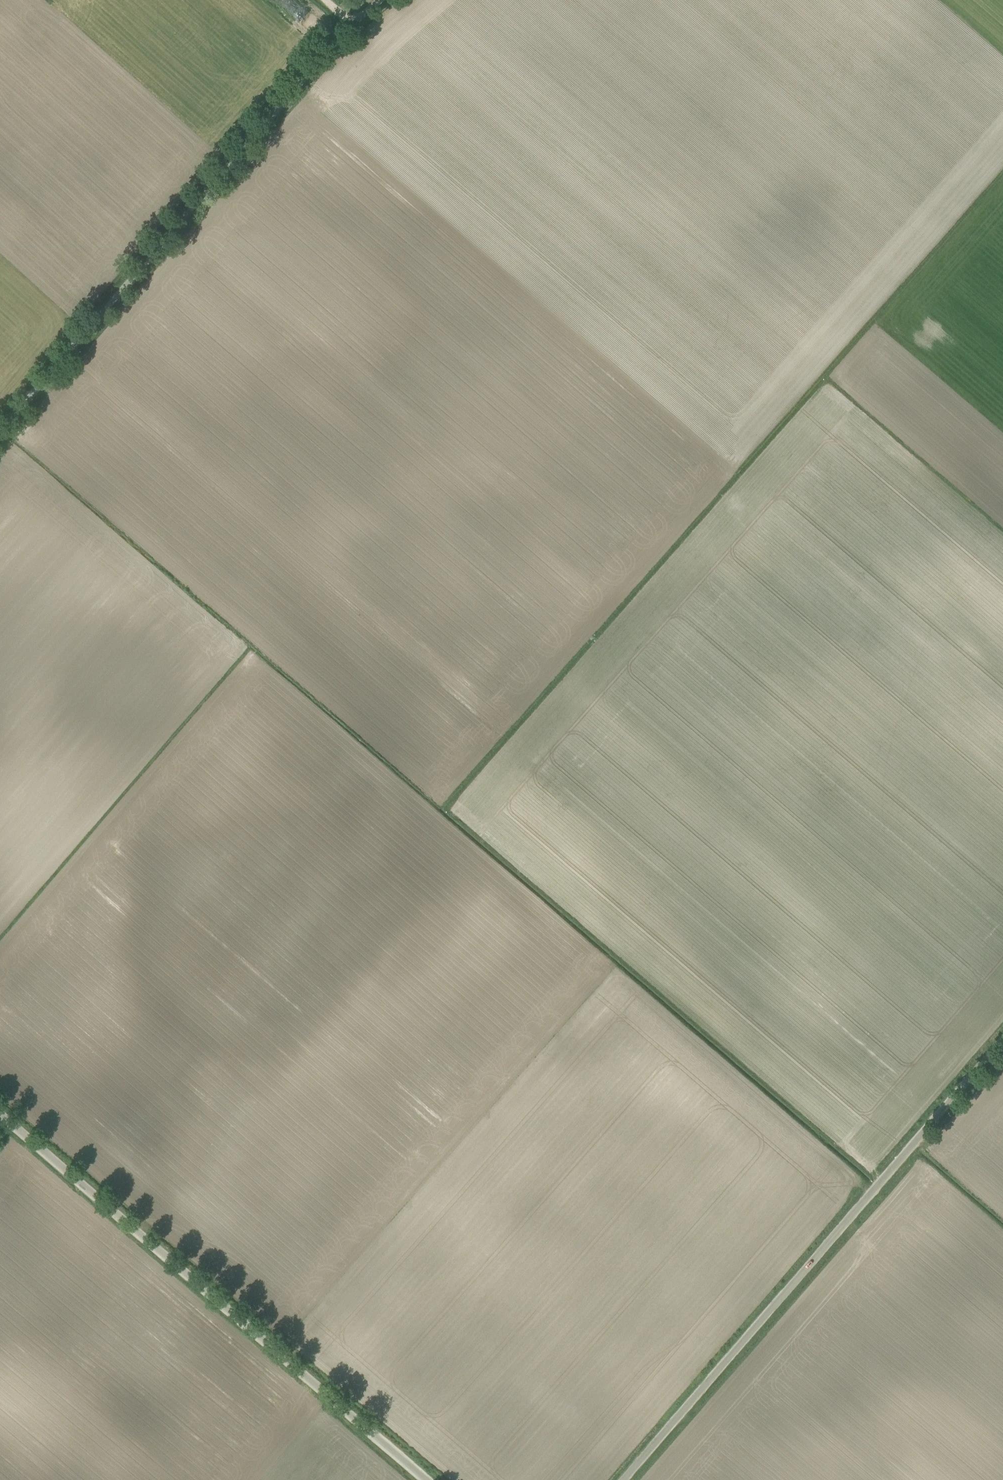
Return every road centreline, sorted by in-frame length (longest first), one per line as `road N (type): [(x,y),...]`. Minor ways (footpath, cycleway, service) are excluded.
road 1 (unclassified): [(0,437),(356,23),(390,0)]
road 2 (unclassified): [(623,1479),(1002,1041)]
road 3 (unclassified): [(428,1479),(0,1112)]

